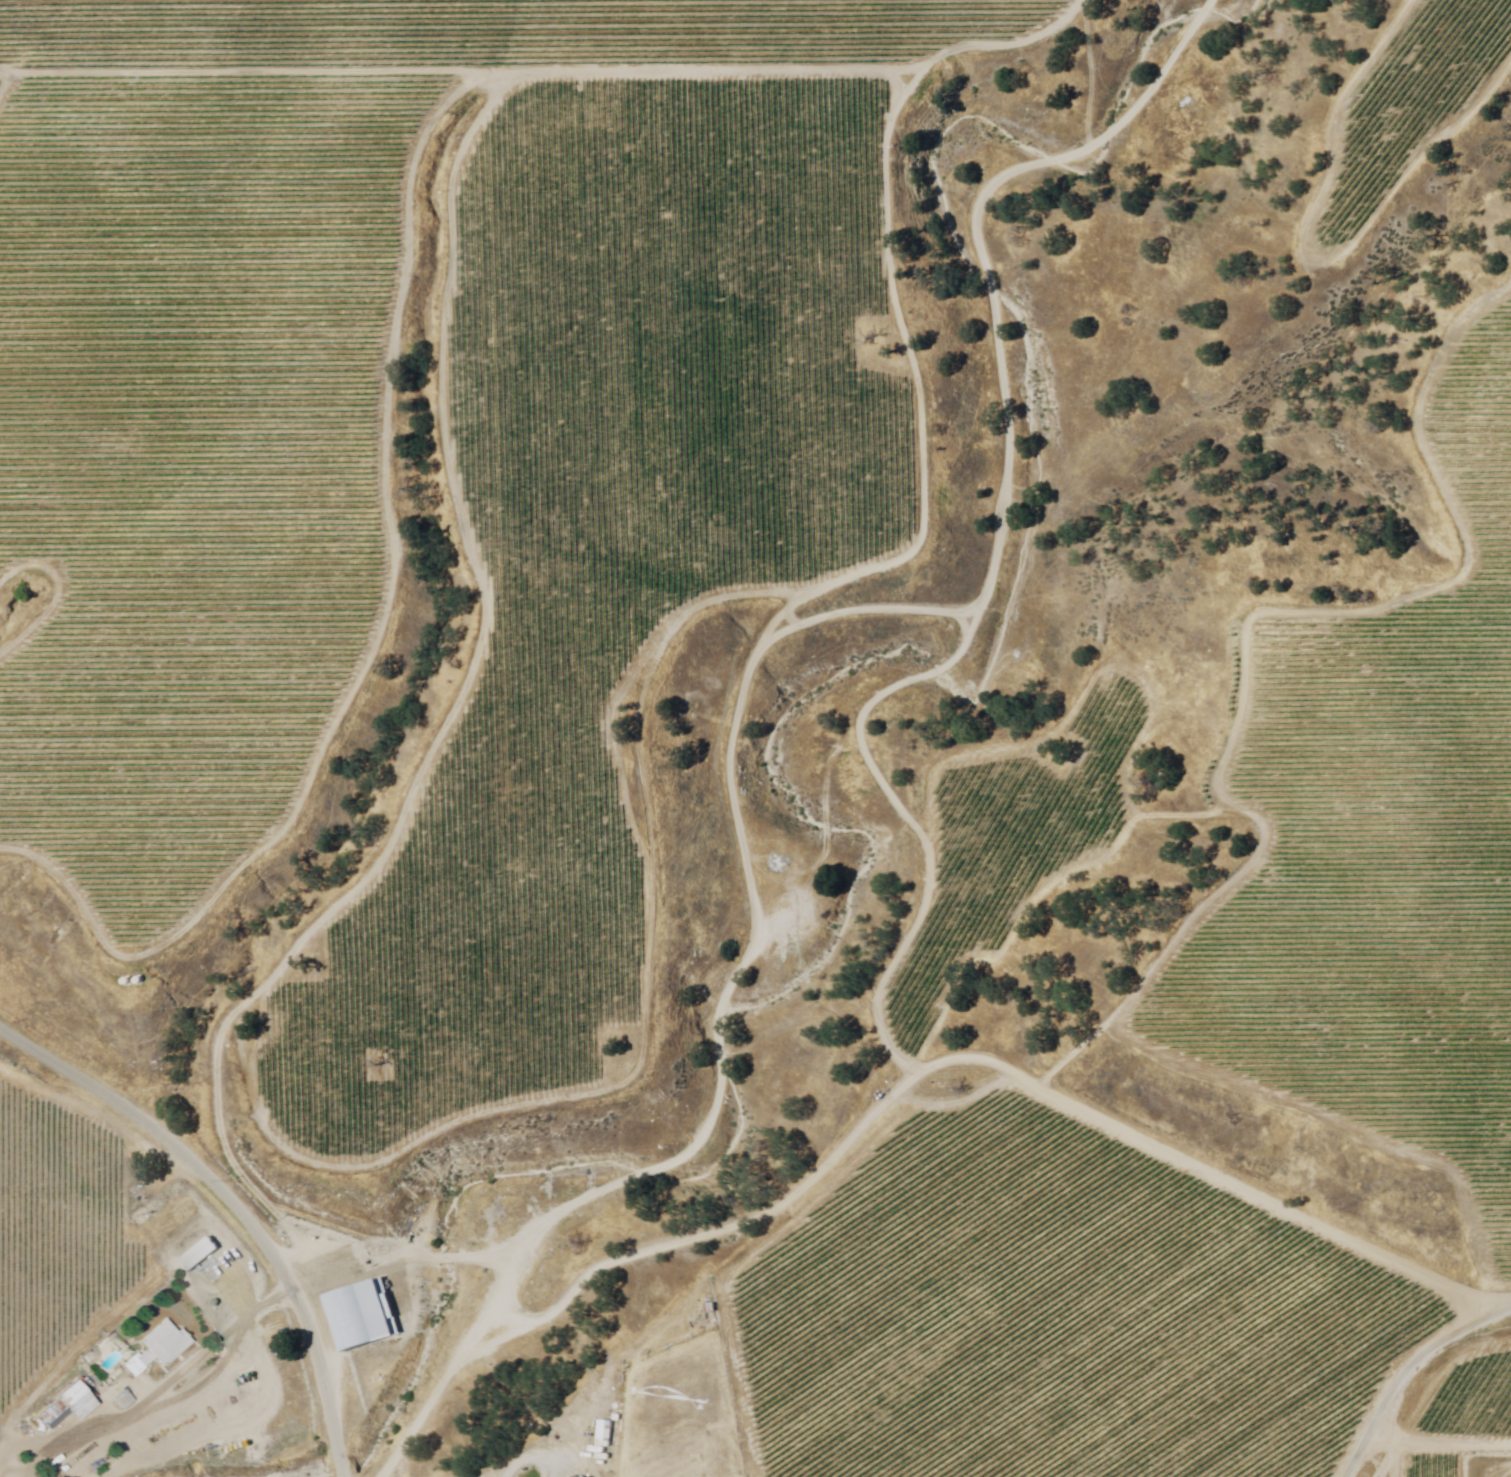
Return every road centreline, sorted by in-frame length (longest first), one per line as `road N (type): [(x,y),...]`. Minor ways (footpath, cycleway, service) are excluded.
road 1 (residential): [(344,1476),(300,1305),(272,1259),(158,1133),(0,1027)]

